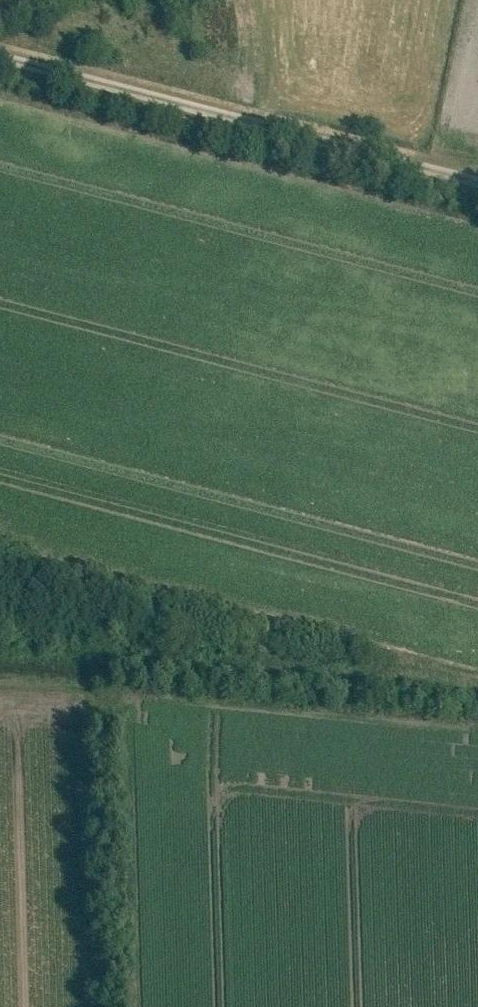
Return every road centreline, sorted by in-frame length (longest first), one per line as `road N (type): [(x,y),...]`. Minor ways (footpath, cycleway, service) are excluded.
road 1 (track): [(477,180),(0,56)]

